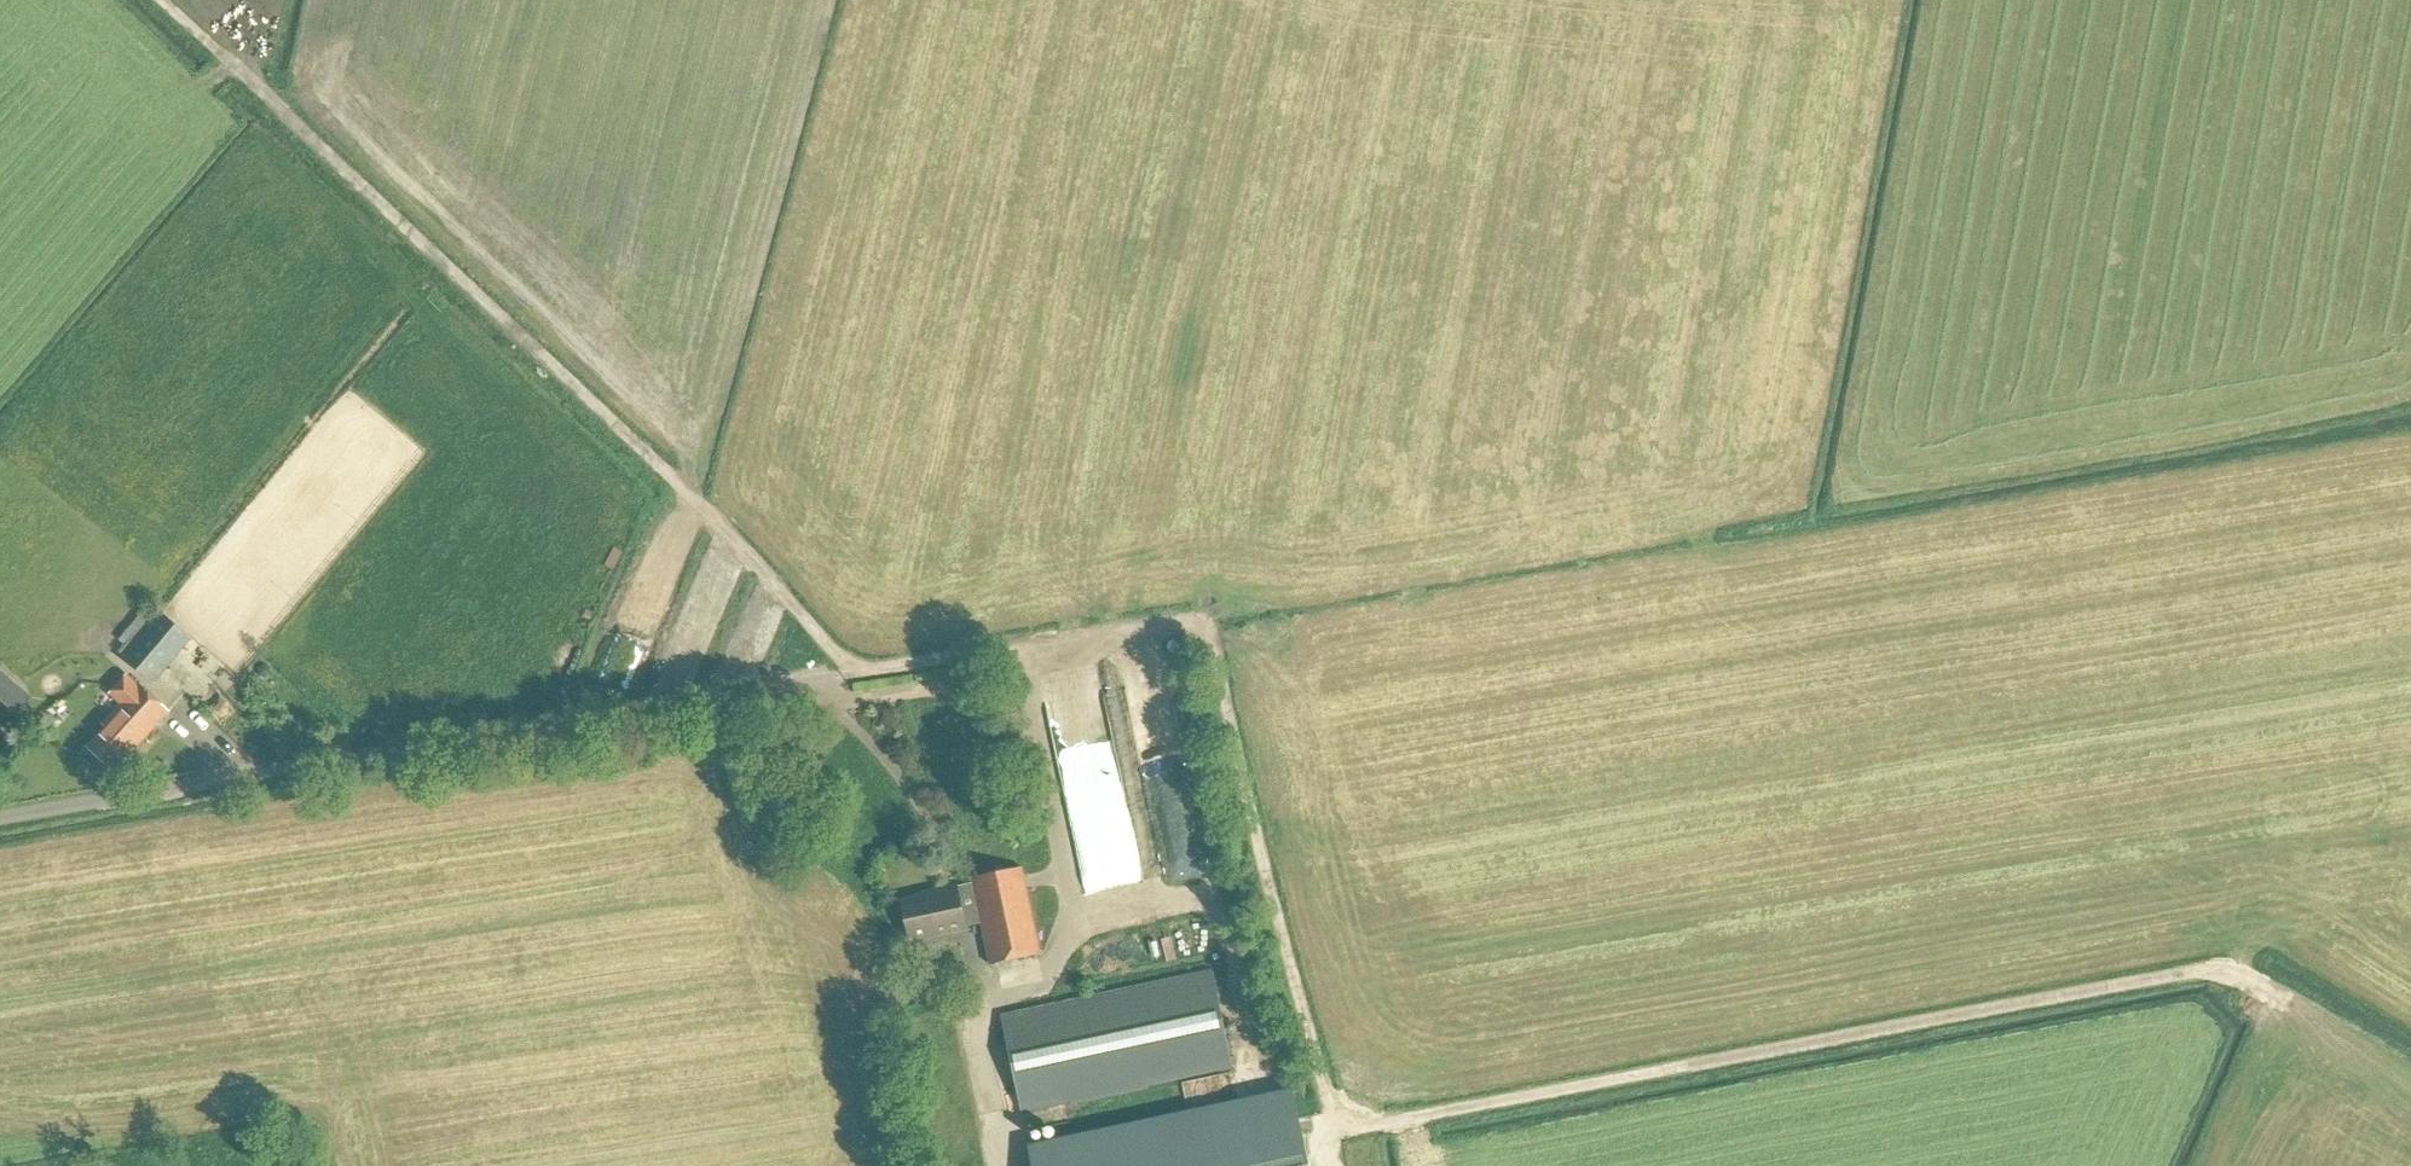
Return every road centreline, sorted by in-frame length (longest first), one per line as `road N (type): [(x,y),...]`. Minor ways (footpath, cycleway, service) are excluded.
road 1 (unclassified): [(825,677),(0,815)]

